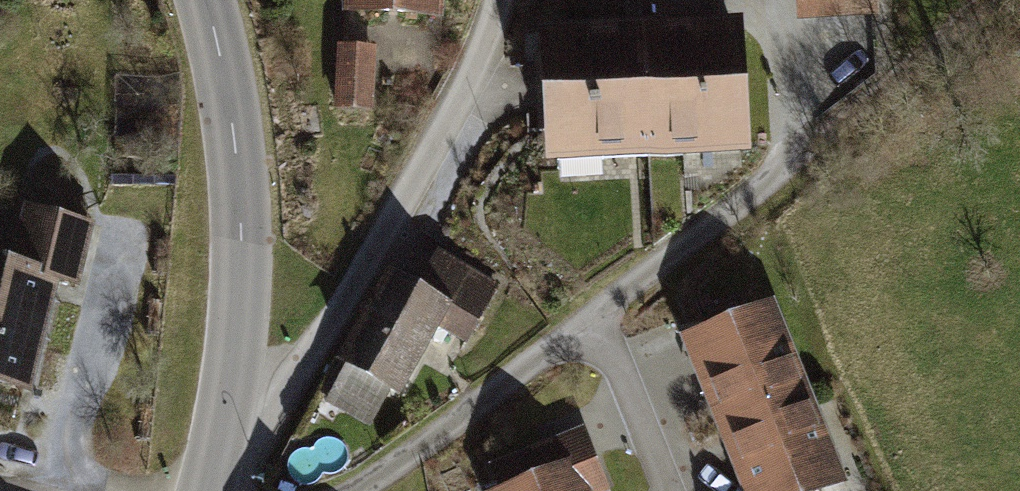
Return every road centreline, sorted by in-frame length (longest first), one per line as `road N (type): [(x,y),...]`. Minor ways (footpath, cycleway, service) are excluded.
road 1 (residential): [(343,490),(417,447),(822,145)]
road 2 (residential): [(218,455),(264,433),(463,143),(511,0)]
road 3 (tertiary): [(205,0),(234,140),(241,232),(236,351),(218,455)]
road 4 (track): [(995,0),(822,145)]

